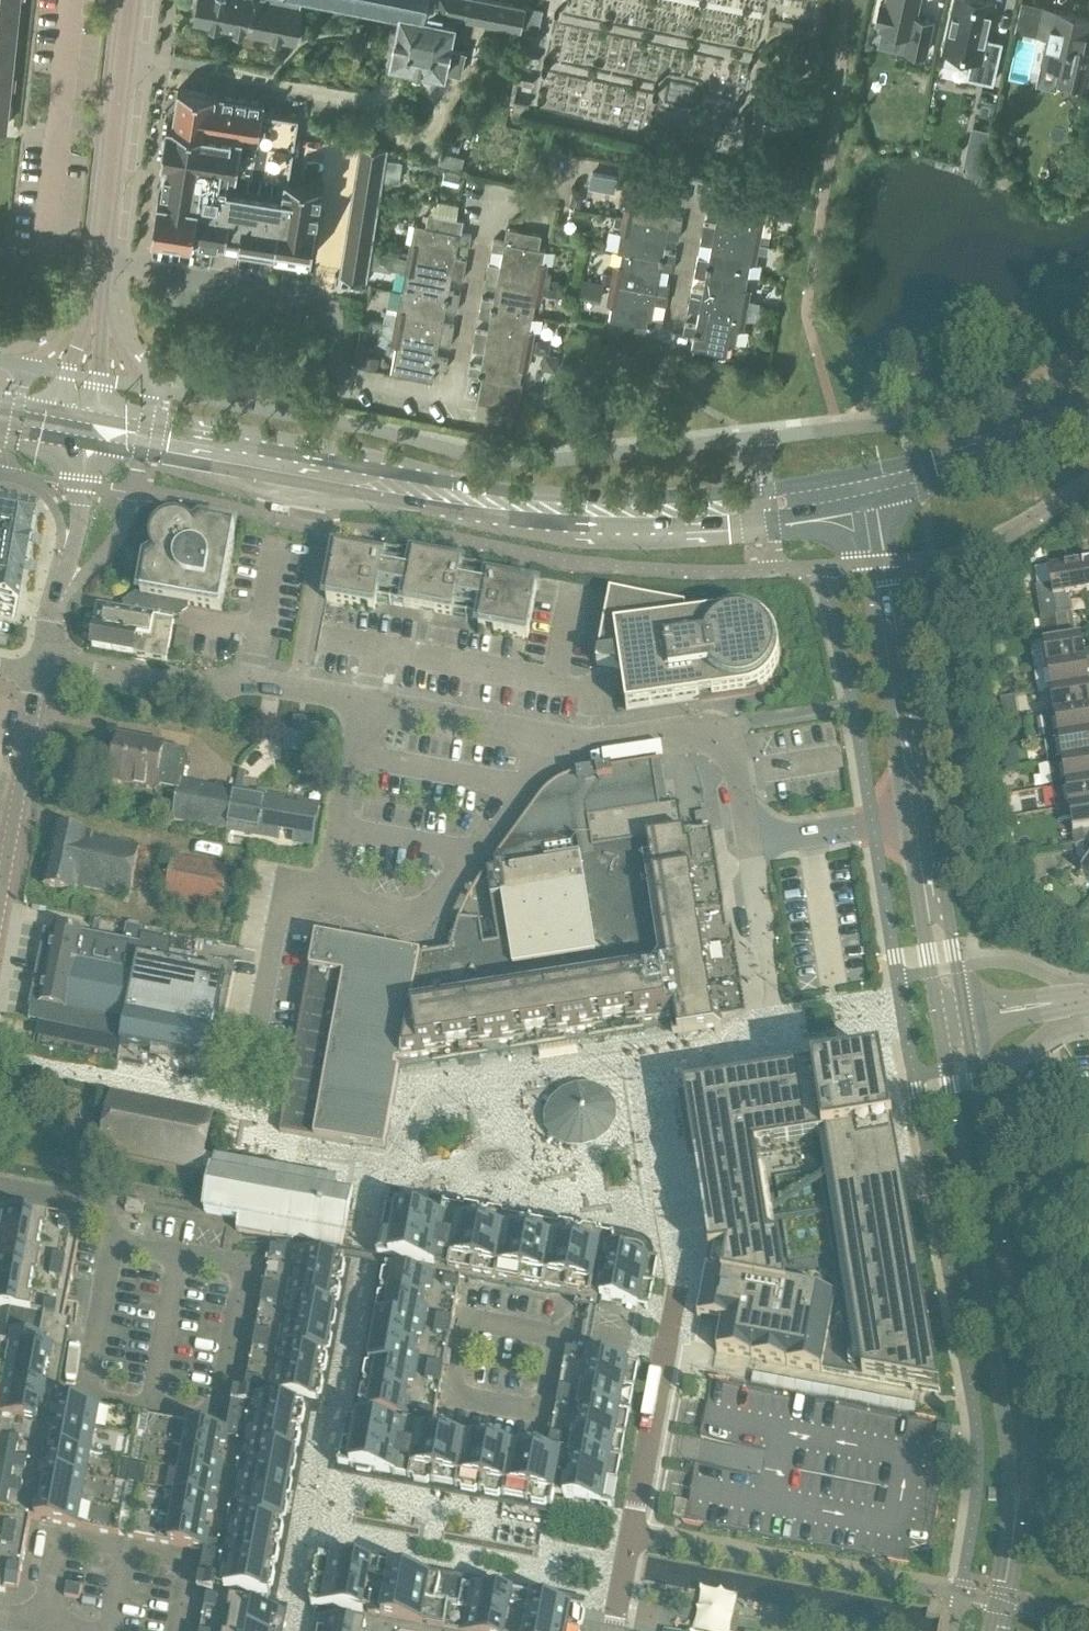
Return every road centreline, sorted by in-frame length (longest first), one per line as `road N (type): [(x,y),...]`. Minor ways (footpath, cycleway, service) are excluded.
road 1 (unclassified): [(747,846),(729,726),(561,741),(252,680),(193,692),(42,669)]
road 2 (secondary): [(867,495),(729,517),(540,521),(345,471),(77,428)]
road 3 (unclassified): [(671,332),(698,193),(690,184),(583,166),(557,214),(483,197),(450,407),(398,403)]
road 4 (tertiary): [(996,1630),(1019,1448),(956,1018)]
road 5 (residential): [(398,403),(358,380),(334,343),(334,307),(304,292),(99,262)]
road 6 (tertiary): [(920,818),(867,495)]
road 7 (unclassified): [(614,1630),(665,1346)]
road 8 (tertiary): [(77,428),(79,527),(42,669)]
road 9 (tertiary): [(42,669),(0,901)]
road 10 (secondary): [(1088,418),(867,495)]
road 11 (tertiary): [(956,1018),(920,818)]
road 12 (unclassified): [(777,1039),(747,846)]
road 13 (unclassified): [(920,818),(747,846)]
road 14 (tertiary): [(99,262),(115,125)]
road 15 (tertiary): [(95,296),(67,373),(77,428)]
road 16 (tertiary): [(77,428),(98,379),(95,296)]
road 17 (residential): [(1088,1001),(956,1018)]
road 18 (tertiary): [(115,125),(129,0)]

